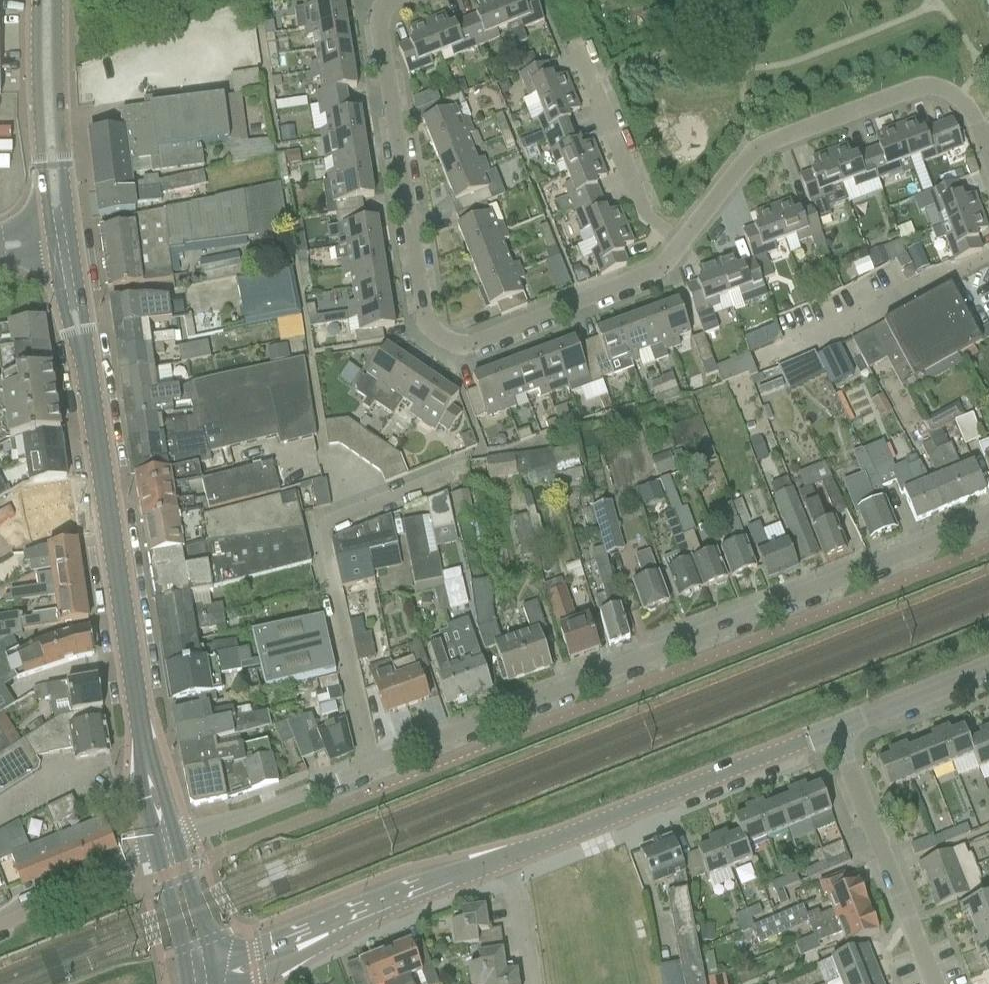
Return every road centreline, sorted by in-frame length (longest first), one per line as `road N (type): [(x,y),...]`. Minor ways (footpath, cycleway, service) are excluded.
road 1 (residential): [(175,845),(988,511)]
road 2 (residential): [(663,242),(612,284),(493,337),(446,338),(421,320),(379,15),(392,0)]
road 3 (tertiary): [(144,764),(85,358)]
road 4 (residential): [(988,149),(971,109),(956,98),(939,88),(912,91),(755,152),(663,242)]
road 5 (unclassified): [(508,867),(834,724)]
road 6 (unclassified): [(936,983),(834,724)]
road 7 (tertiary): [(72,240),(57,0)]
road 8 (tertiary): [(36,0),(49,228)]
road 9 (residential): [(663,242),(577,46)]
road 10 (residential): [(157,852),(0,925)]
road 11 (unclassified): [(346,928),(508,867)]
road 12 (unclassified): [(834,724),(988,666)]
road 13 (unclassified): [(346,928),(252,948),(207,967)]
road 14 (tertiary): [(157,852),(189,983)]
road 15 (unclassified): [(229,983),(346,928)]
road 16 (tertiary): [(207,967),(201,918),(175,845)]

